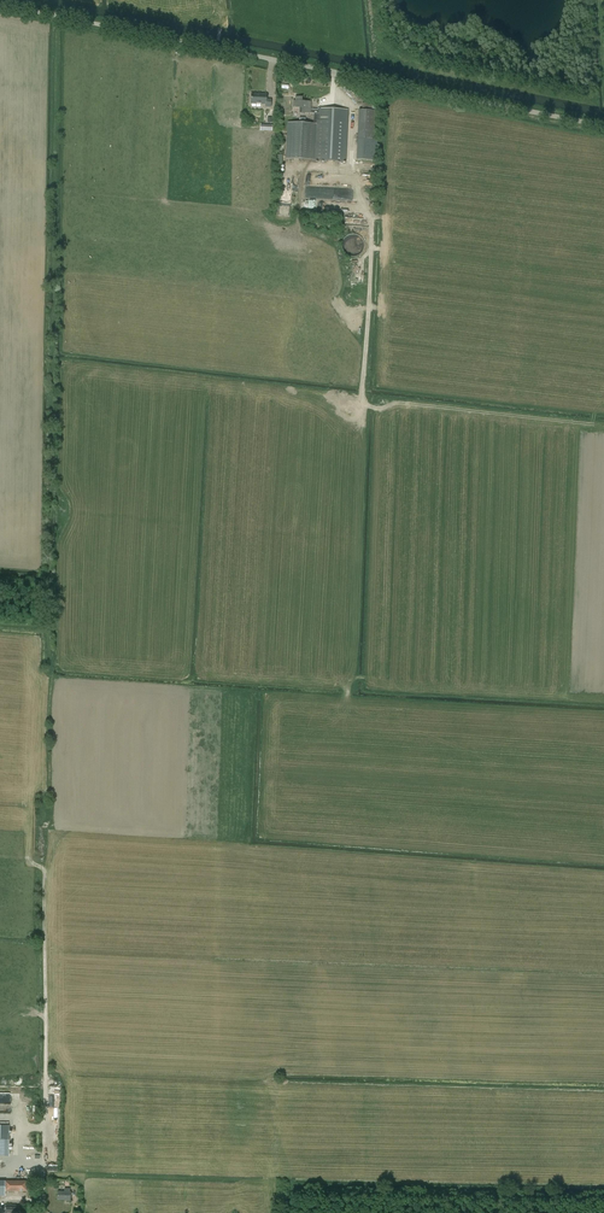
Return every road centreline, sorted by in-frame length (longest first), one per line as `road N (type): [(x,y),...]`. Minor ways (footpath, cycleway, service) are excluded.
road 1 (unclassified): [(603,125),(0,5)]
road 2 (track): [(45,1082),(44,943)]

